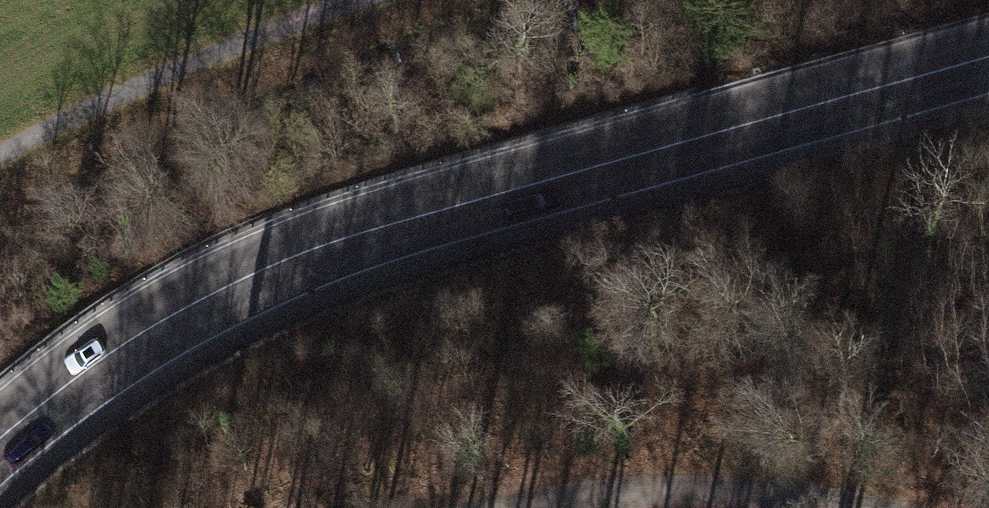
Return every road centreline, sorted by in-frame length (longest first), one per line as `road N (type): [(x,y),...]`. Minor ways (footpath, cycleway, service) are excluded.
road 1 (secondary): [(988,62),(472,200),(278,263),(116,349),(0,440)]
road 2 (track): [(403,0),(89,107),(0,166)]
road 3 (track): [(888,507),(855,494),(558,494),(492,507)]

